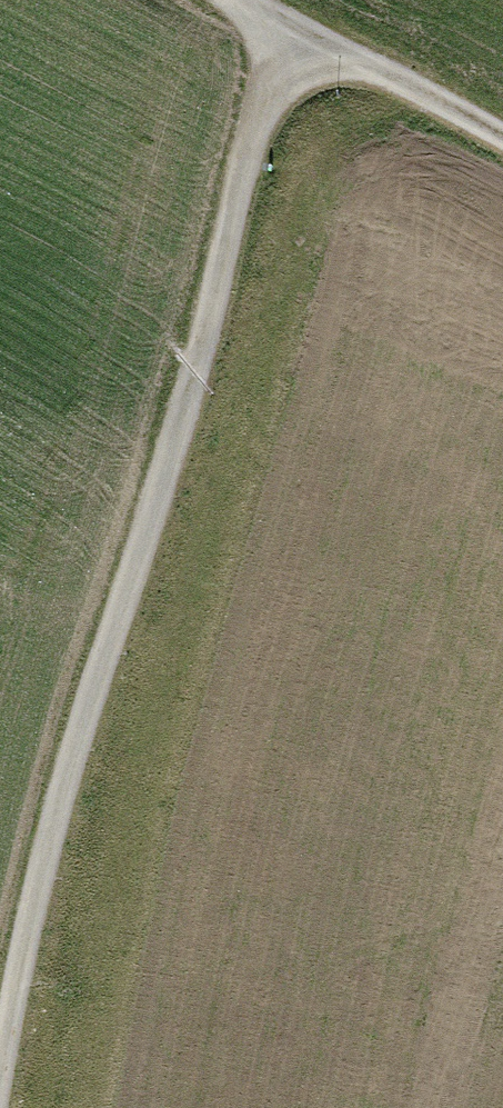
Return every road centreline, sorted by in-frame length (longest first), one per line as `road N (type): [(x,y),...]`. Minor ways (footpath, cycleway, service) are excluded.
road 1 (track): [(0,1095),(123,577),(310,22)]
road 2 (motorway): [(502,999),(213,1107)]
road 3 (track): [(310,22),(502,121)]

